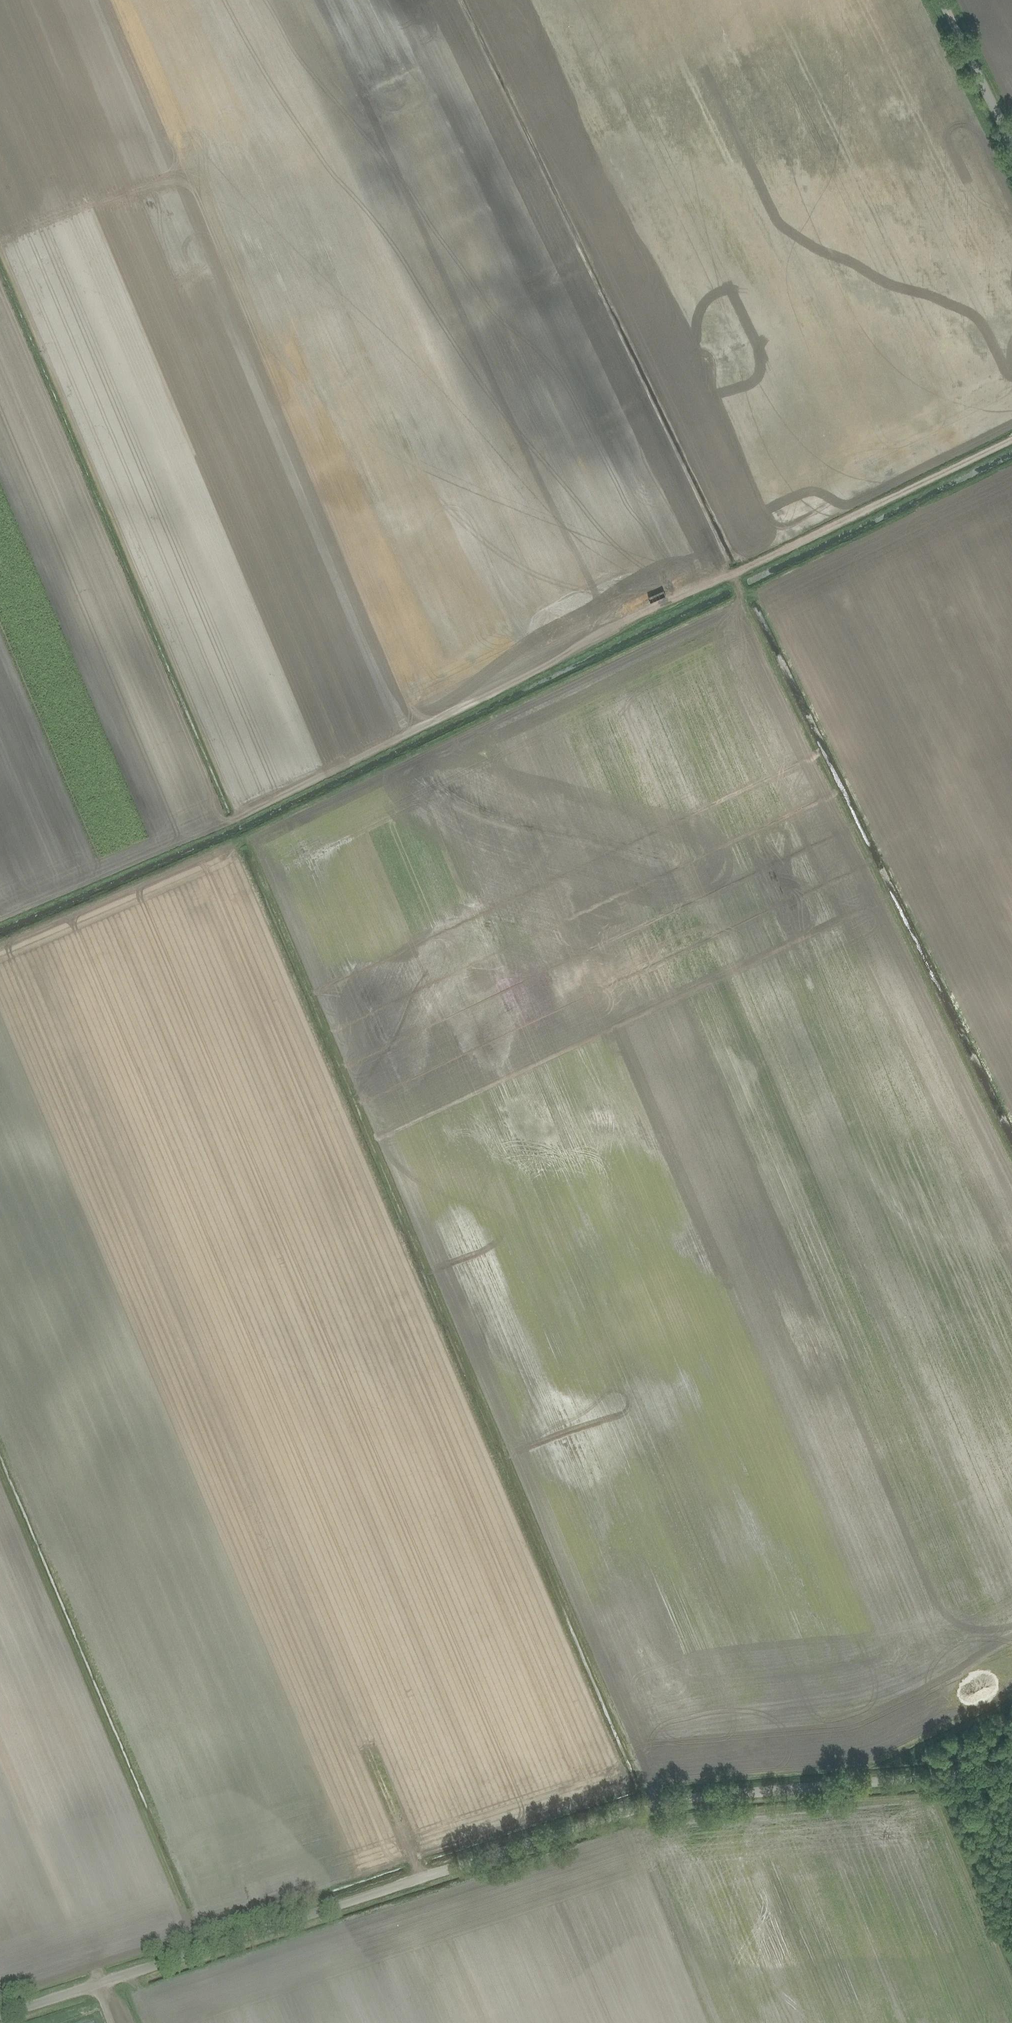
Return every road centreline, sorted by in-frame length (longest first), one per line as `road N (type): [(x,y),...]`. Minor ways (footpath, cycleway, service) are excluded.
road 1 (unclassified): [(0,2016),(639,1807),(1011,1772)]
road 2 (track): [(1011,442),(732,578)]
road 3 (unclassified): [(1011,151),(939,0)]

